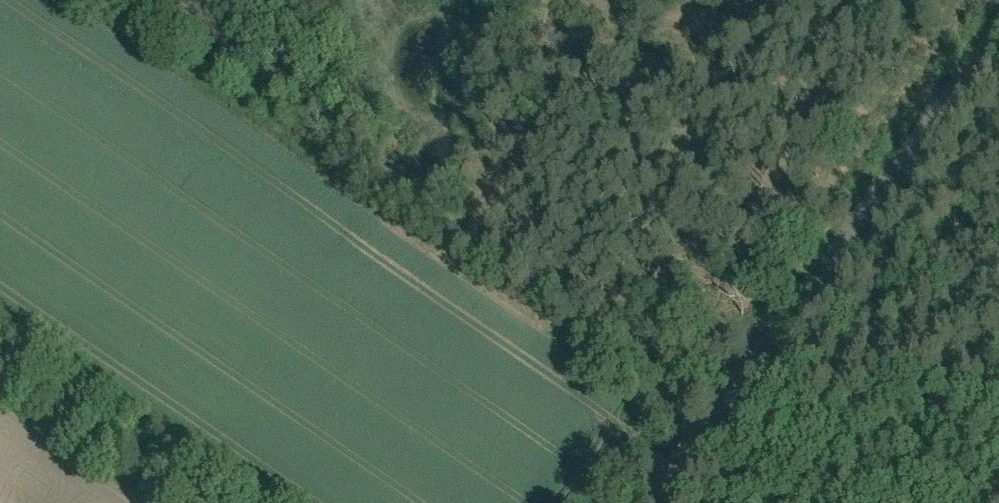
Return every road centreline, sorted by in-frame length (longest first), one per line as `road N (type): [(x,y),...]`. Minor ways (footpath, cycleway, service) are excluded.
road 1 (residential): [(648,502),(998,34)]
road 2 (track): [(192,502),(0,376)]

